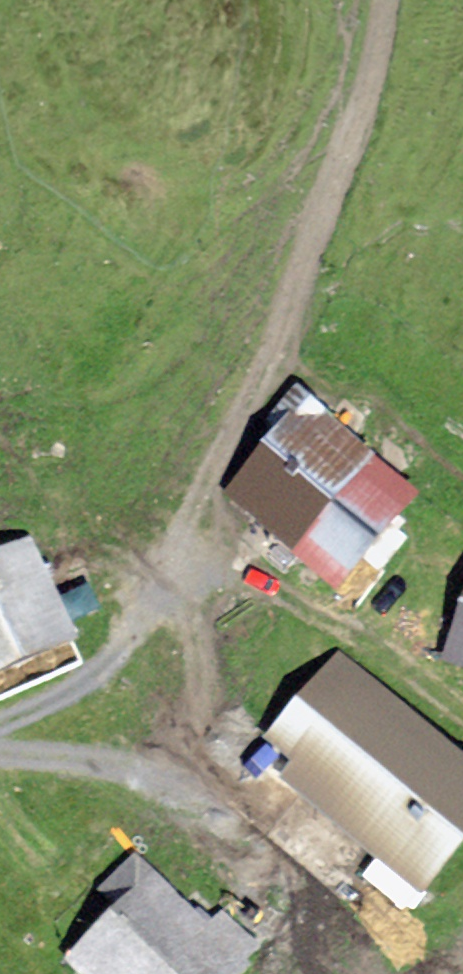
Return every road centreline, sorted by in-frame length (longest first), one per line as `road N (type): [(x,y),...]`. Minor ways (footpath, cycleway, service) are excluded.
road 1 (track): [(298,295),(165,581),(99,668),(0,720)]
road 2 (track): [(384,0),(366,96),(298,295)]

